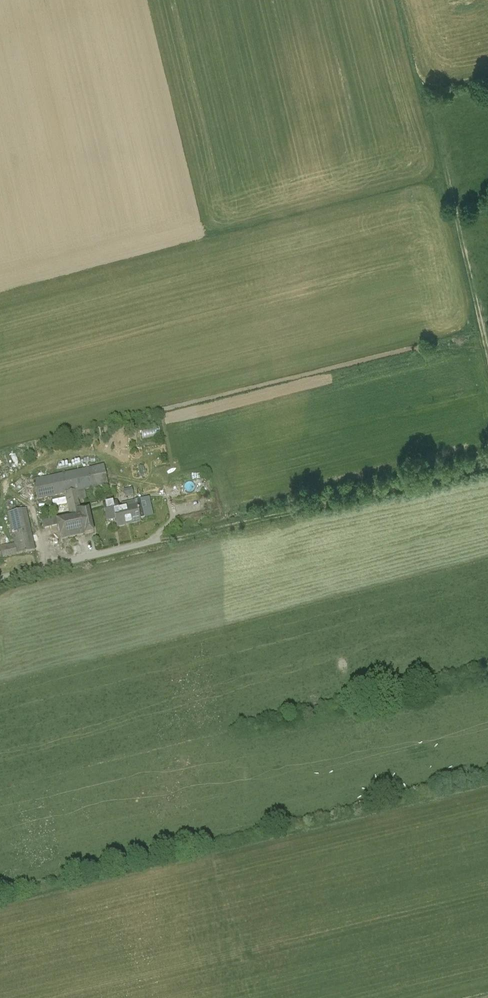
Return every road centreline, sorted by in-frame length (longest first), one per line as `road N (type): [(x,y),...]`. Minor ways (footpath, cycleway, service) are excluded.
road 1 (track): [(154,542),(487,467)]
road 2 (track): [(487,352),(443,167)]
road 3 (unclassified): [(0,578),(154,542)]

